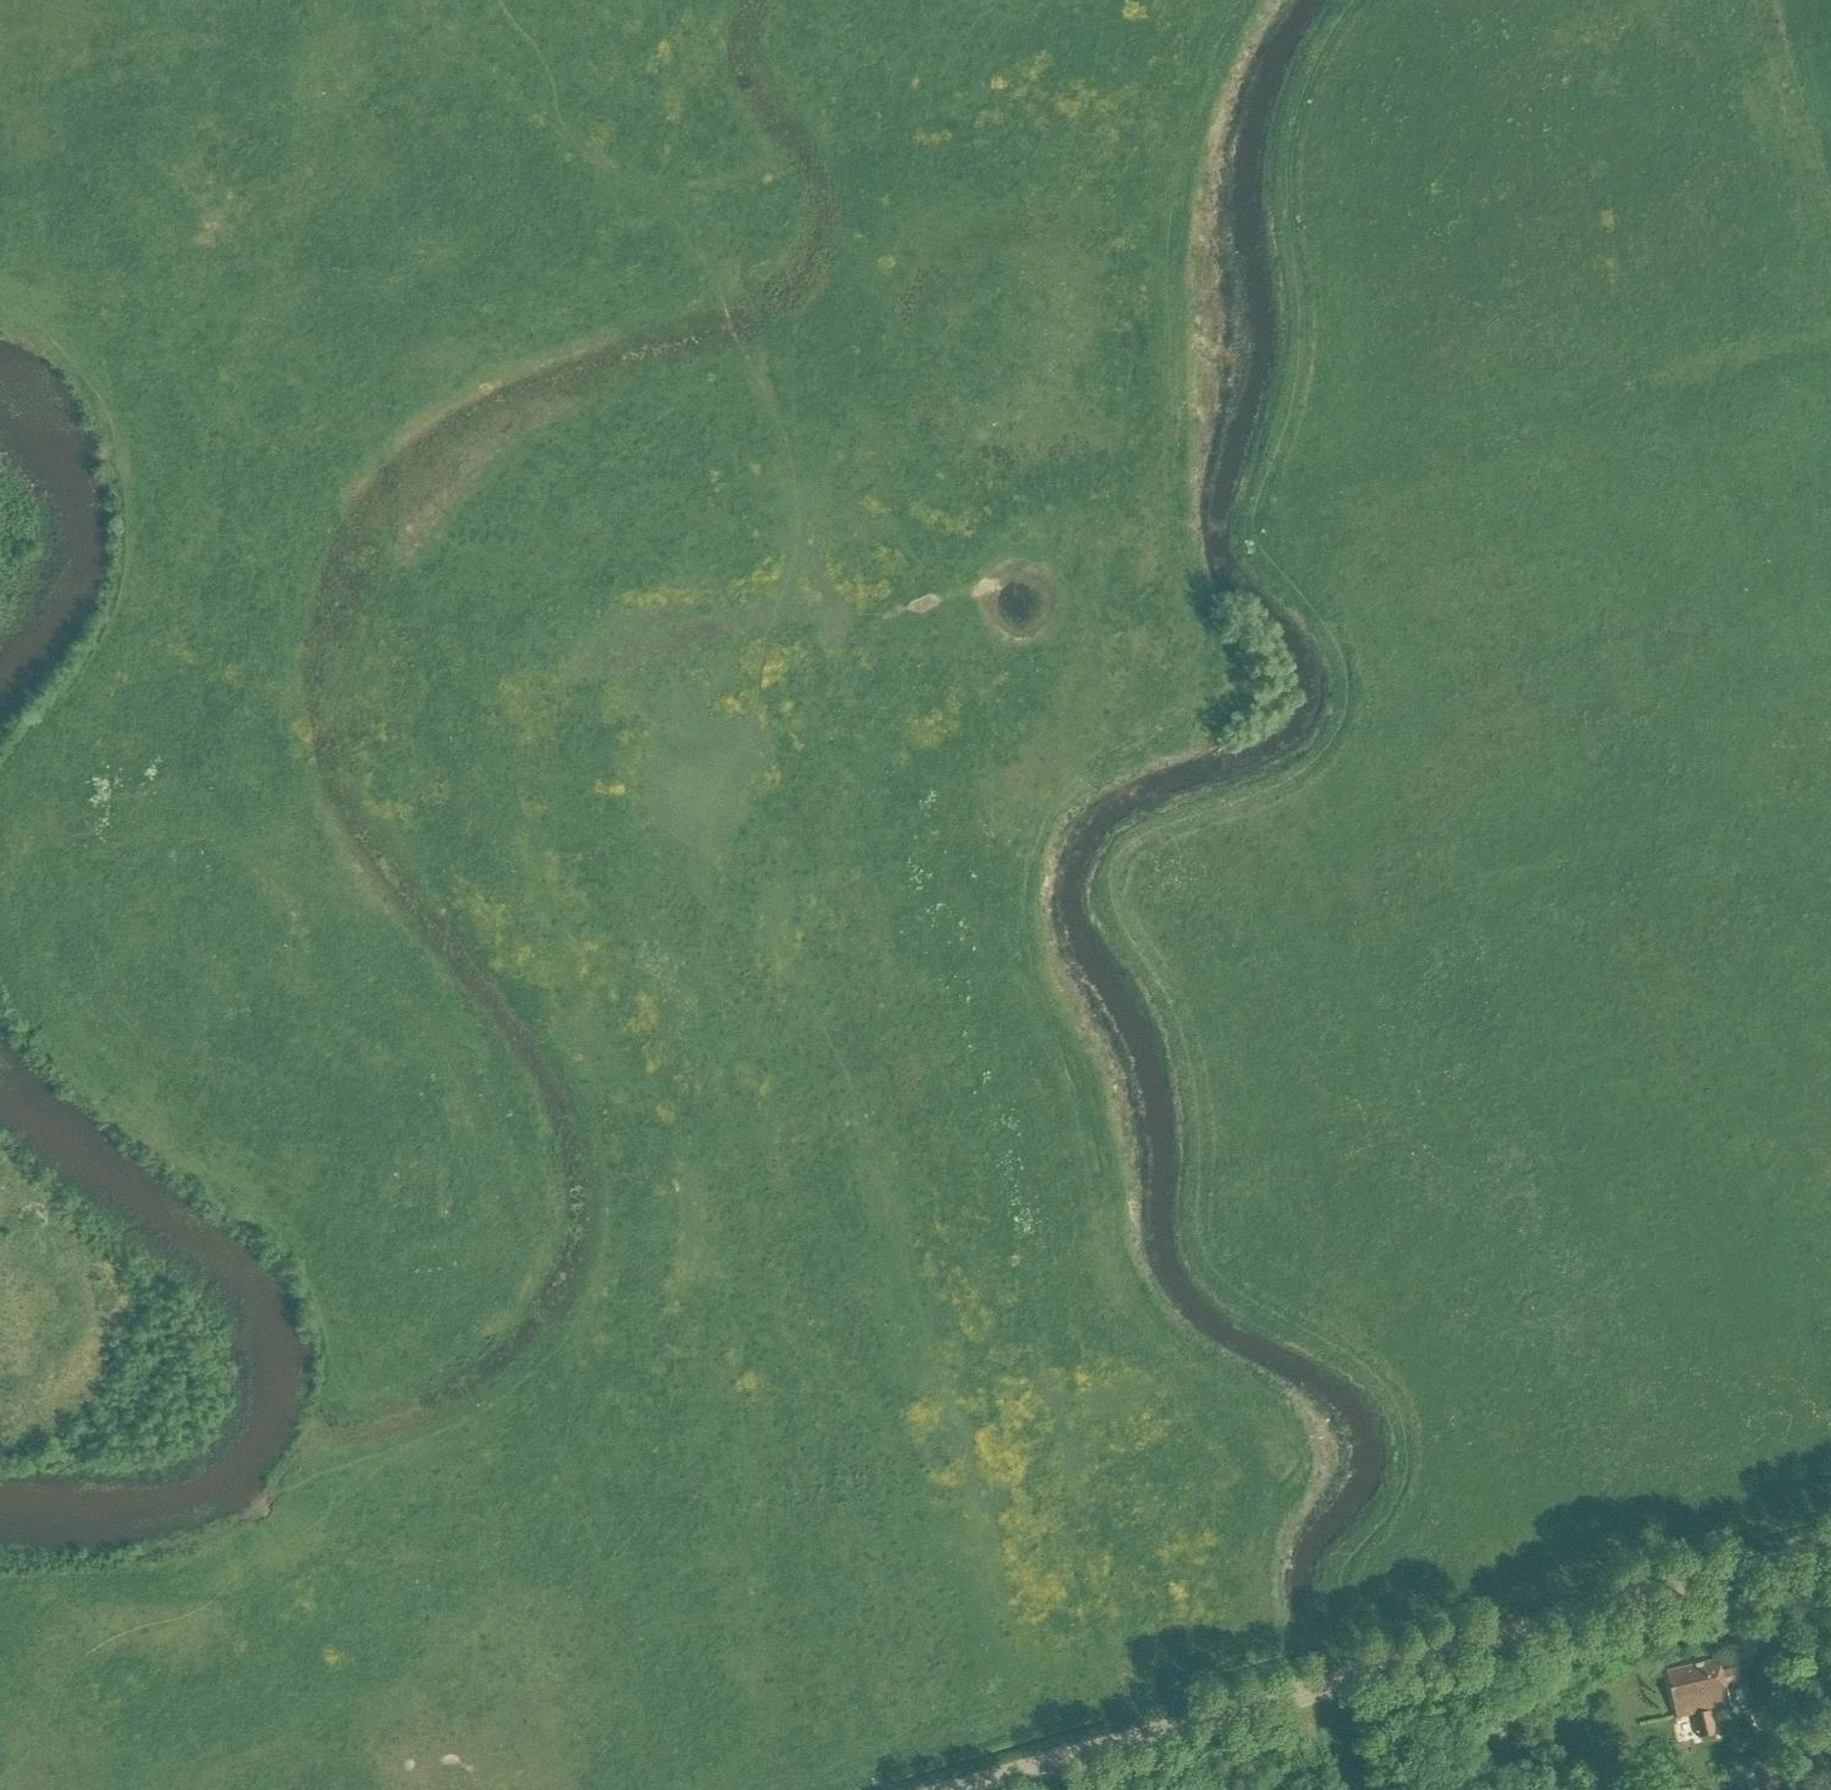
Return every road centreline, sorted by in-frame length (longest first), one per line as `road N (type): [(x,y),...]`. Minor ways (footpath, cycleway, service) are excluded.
road 1 (tertiary): [(970,1789),(1830,1548)]

